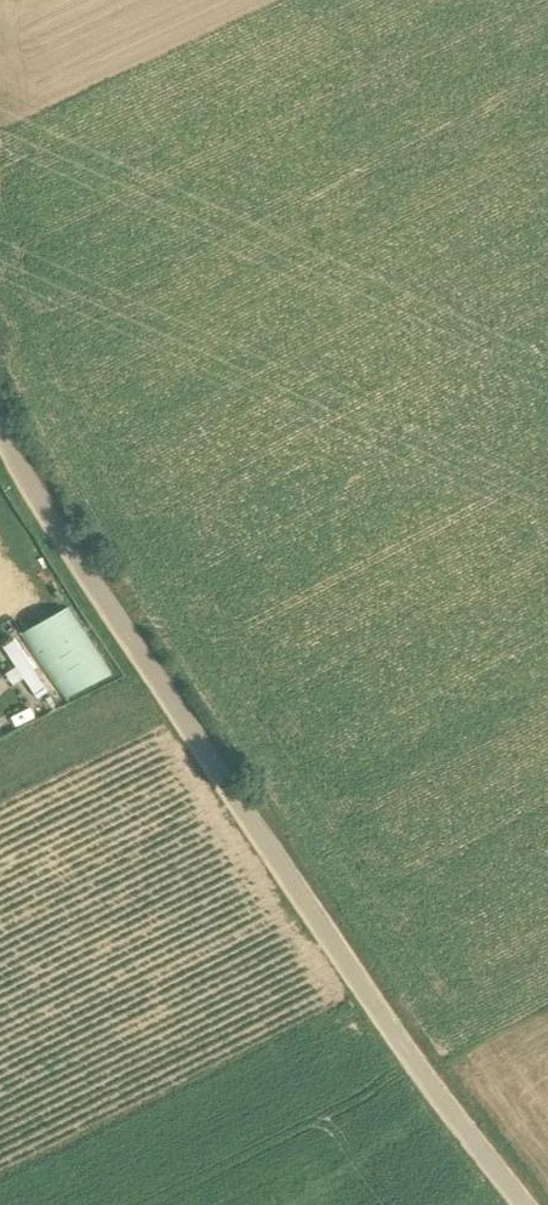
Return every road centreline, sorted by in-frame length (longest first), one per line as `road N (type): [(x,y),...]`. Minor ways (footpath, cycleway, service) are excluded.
road 1 (unclassified): [(524,1204),(406,1051),(0,427)]

